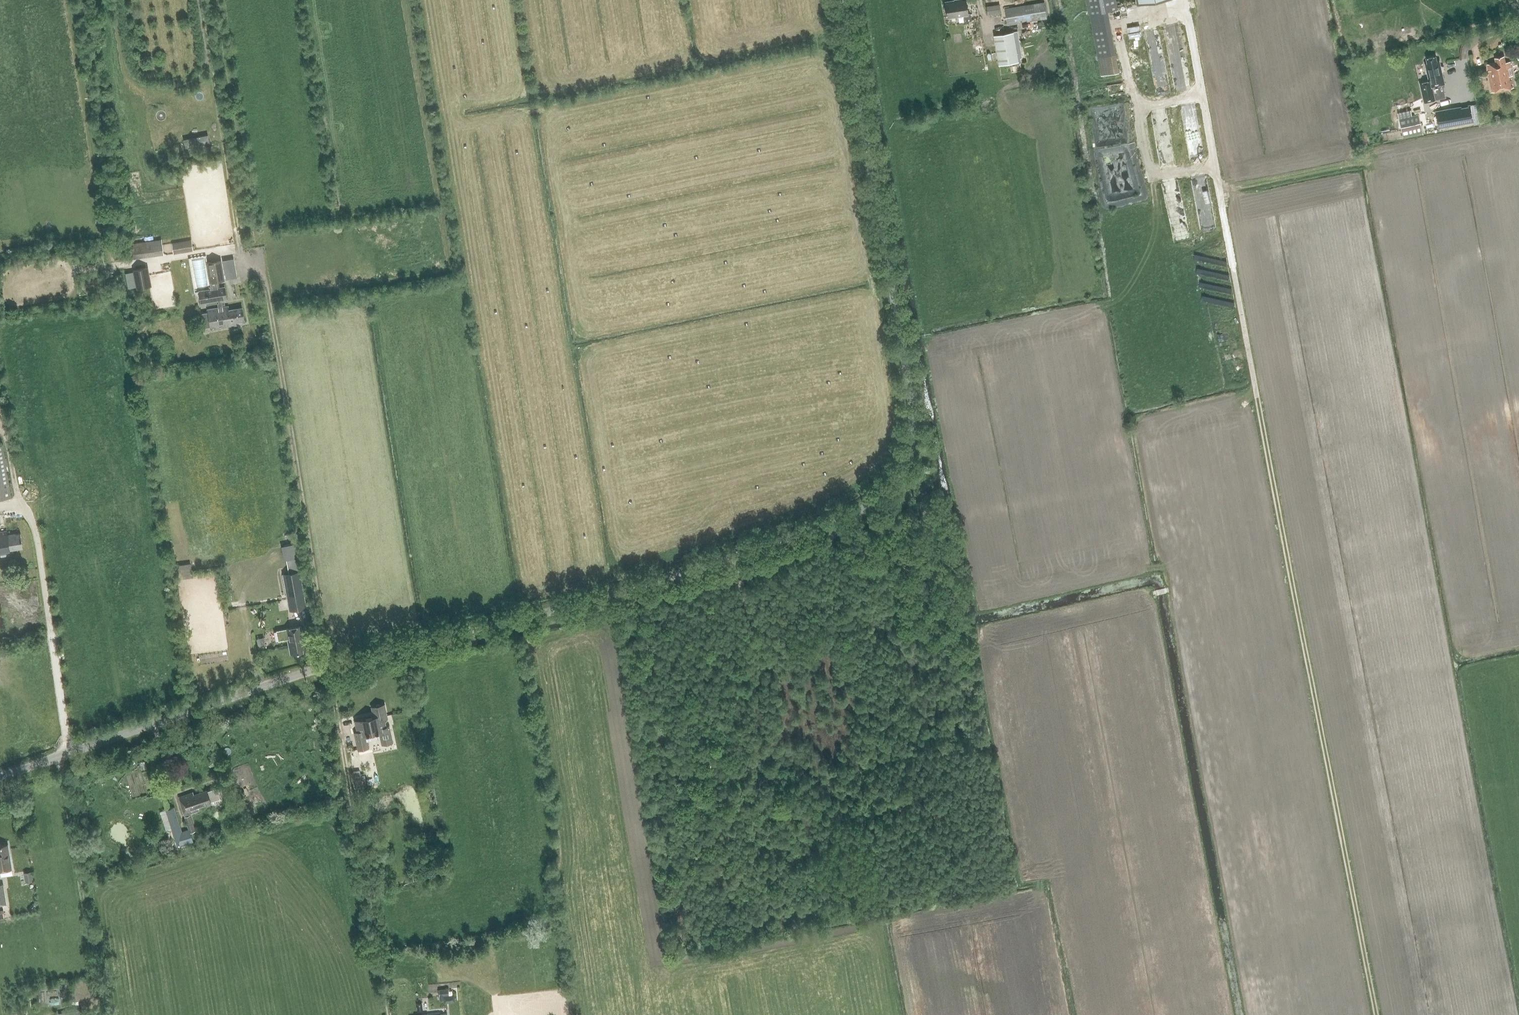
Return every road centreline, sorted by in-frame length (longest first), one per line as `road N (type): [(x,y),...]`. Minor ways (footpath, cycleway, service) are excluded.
road 1 (unclassified): [(0,771),(327,659),(545,613),(696,571),(805,534),(879,491),(907,439),(911,384),(850,0)]
road 2 (track): [(389,1014),(257,243)]
road 3 (track): [(65,749),(37,539),(16,507),(0,509)]
road 4 (track): [(97,1014),(59,751)]

